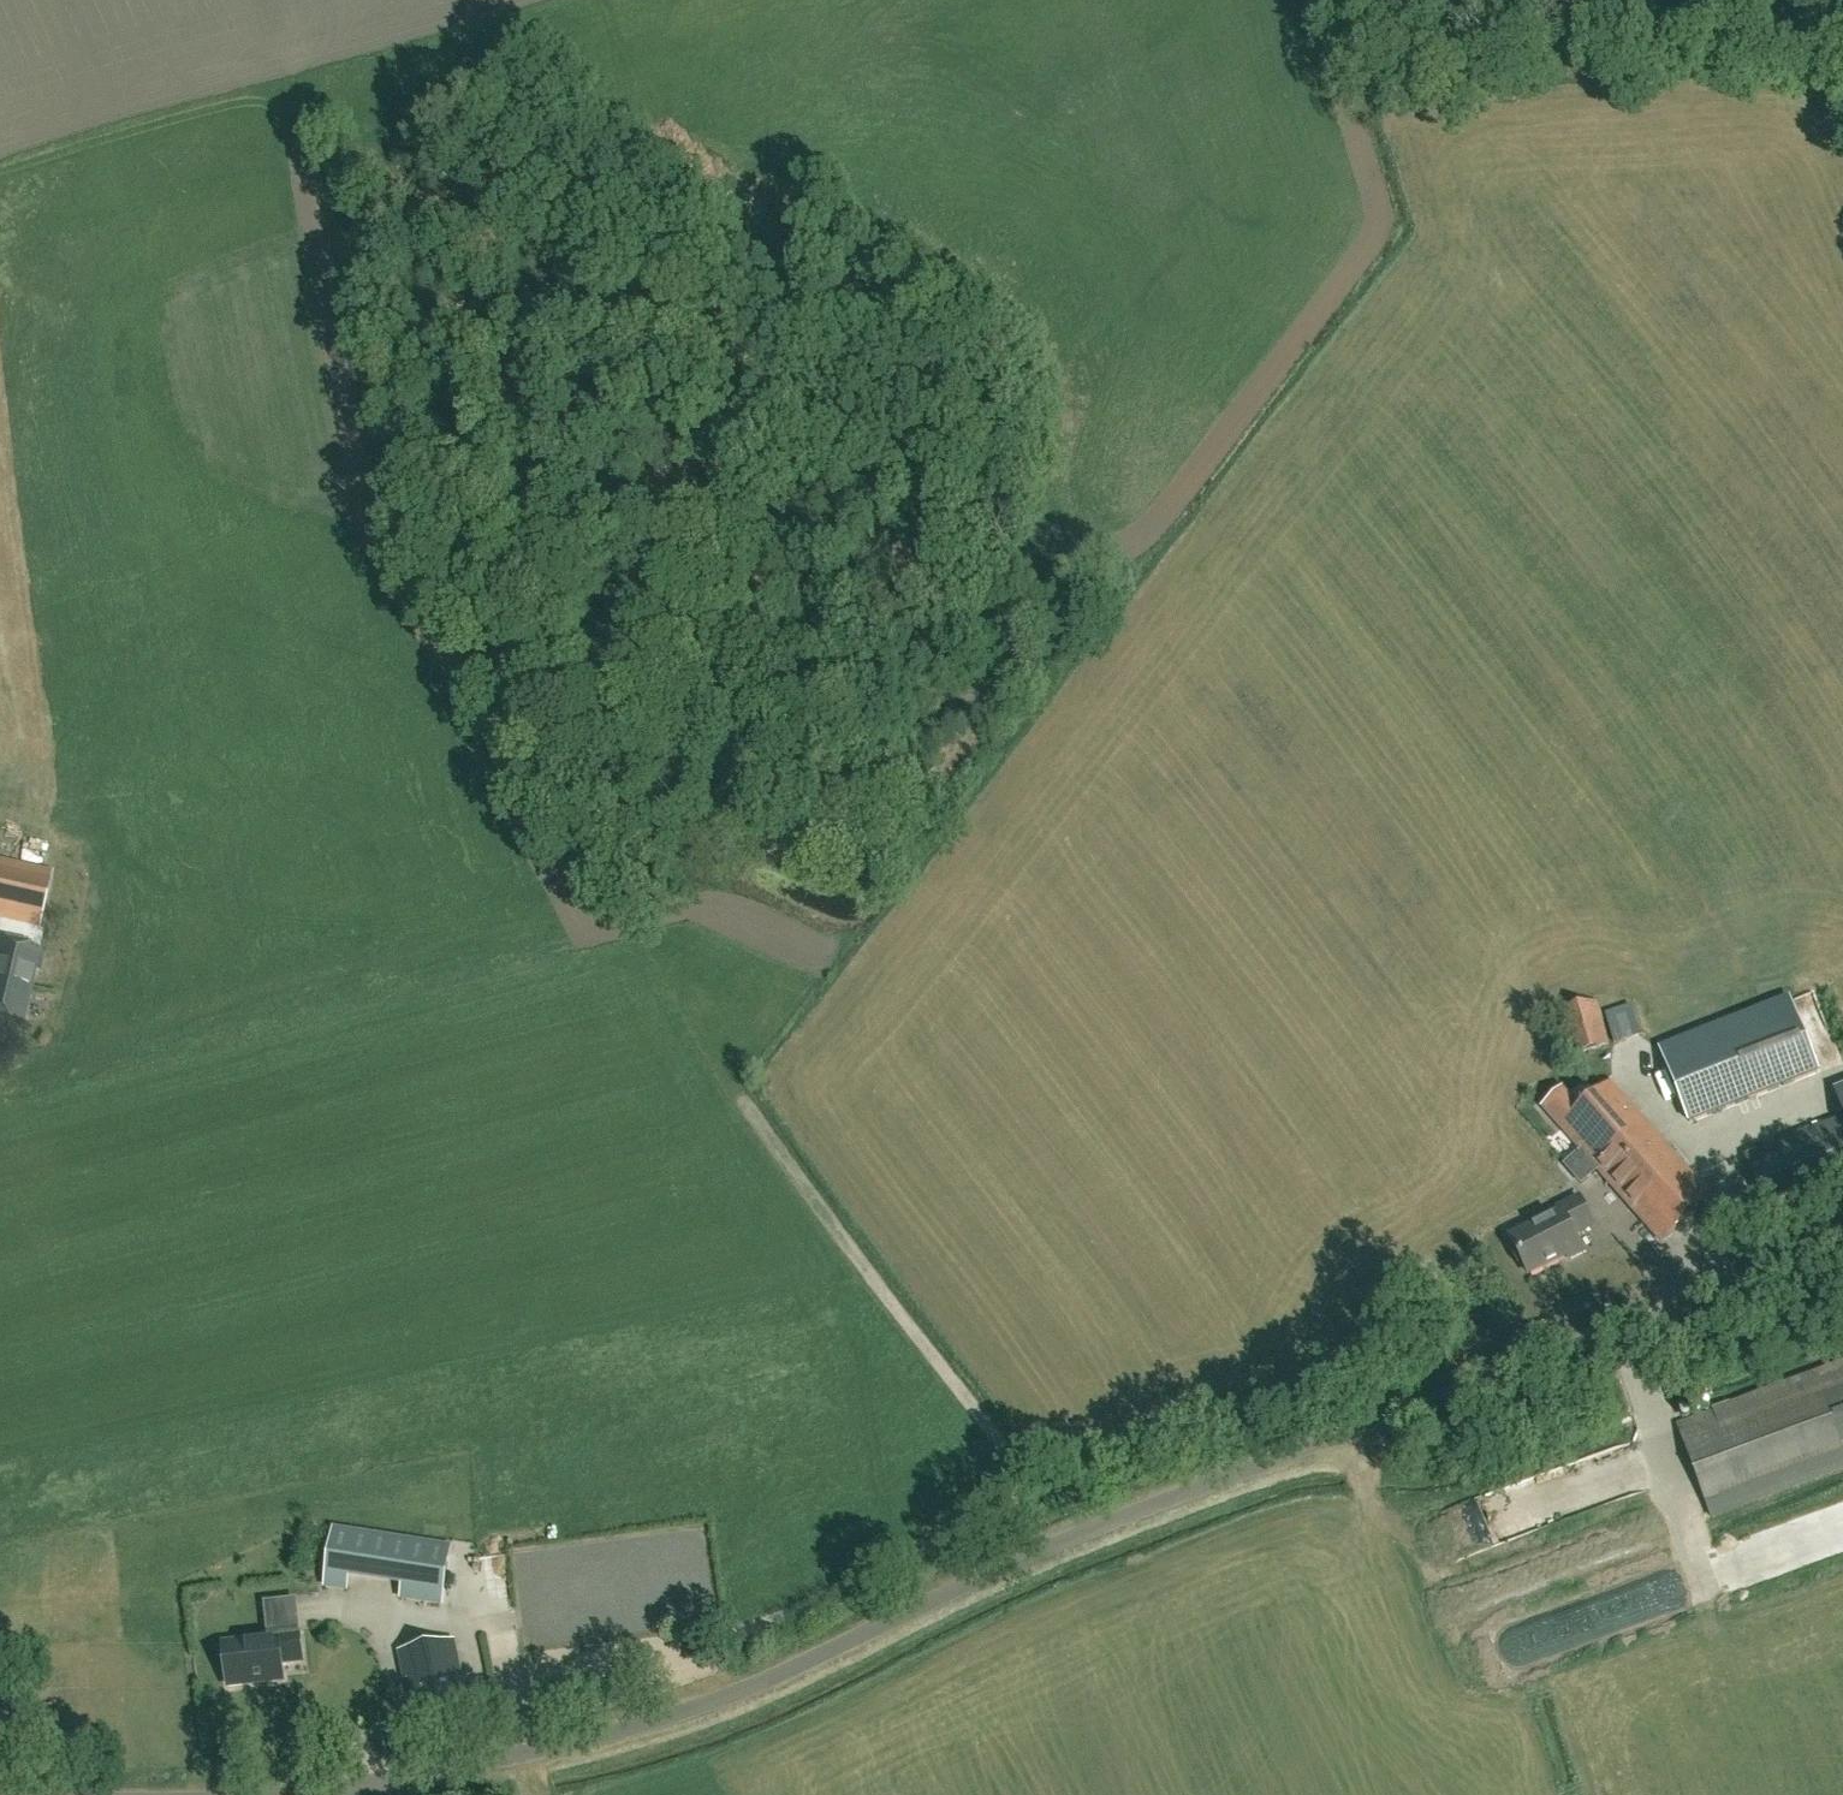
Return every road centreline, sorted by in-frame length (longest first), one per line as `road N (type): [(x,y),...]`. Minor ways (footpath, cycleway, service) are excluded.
road 1 (unclassified): [(300,1794),(424,1785),(694,1709),(1047,1540),(1842,1235)]

